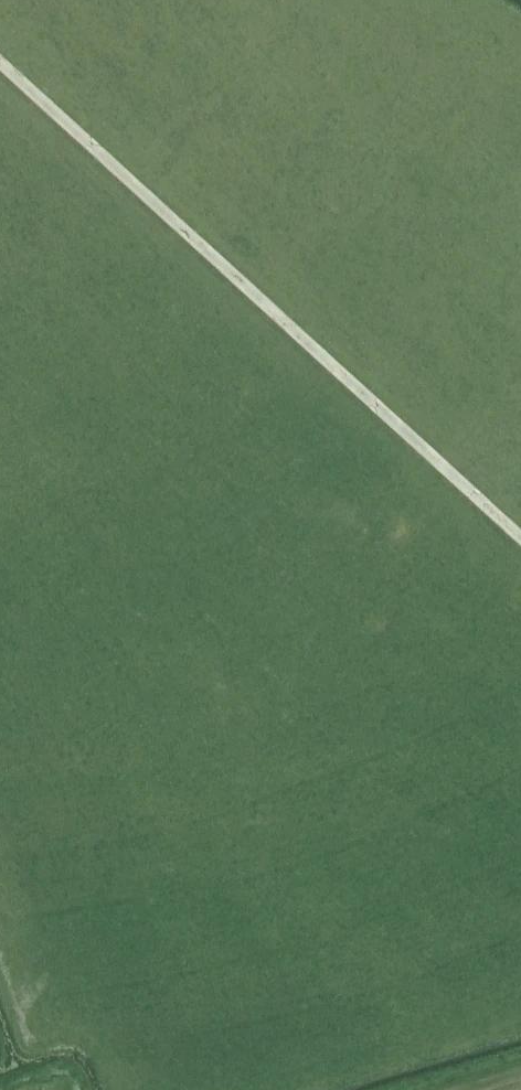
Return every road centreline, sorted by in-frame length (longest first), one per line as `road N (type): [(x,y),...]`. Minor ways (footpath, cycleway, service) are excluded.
road 1 (track): [(0,61),(520,537)]

